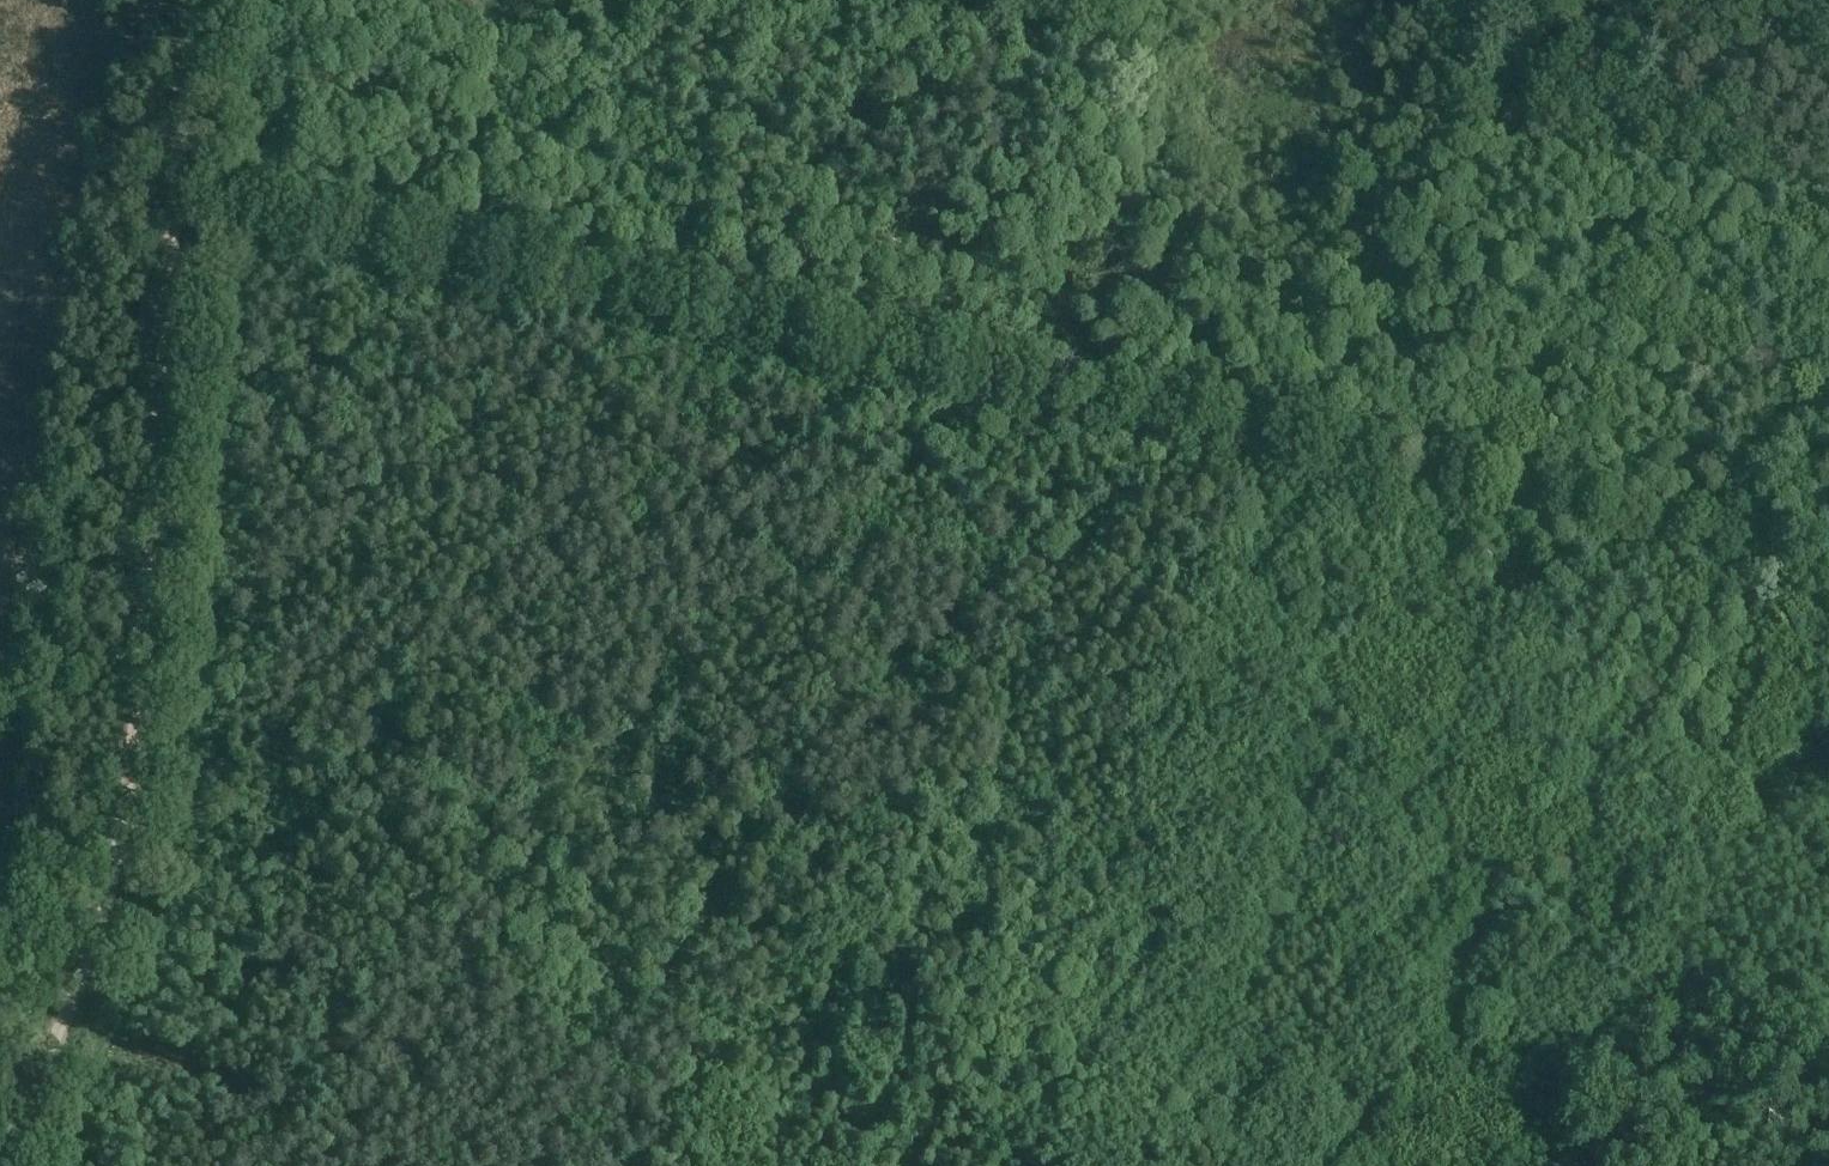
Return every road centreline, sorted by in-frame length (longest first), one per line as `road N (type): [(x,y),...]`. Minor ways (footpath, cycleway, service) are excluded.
road 1 (track): [(192,0),(121,821)]
road 2 (track): [(0,1153),(93,938)]
road 3 (track): [(121,821),(93,938)]

